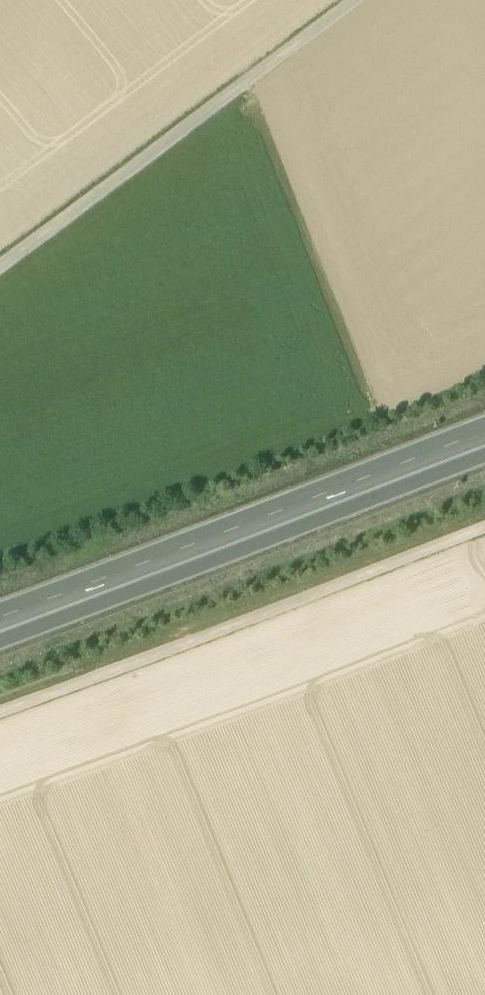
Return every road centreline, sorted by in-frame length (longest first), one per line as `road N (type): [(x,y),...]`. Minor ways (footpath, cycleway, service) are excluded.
road 1 (trunk): [(0,623),(484,437)]
road 2 (track): [(0,711),(484,529)]
road 3 (track): [(355,0),(0,267)]

